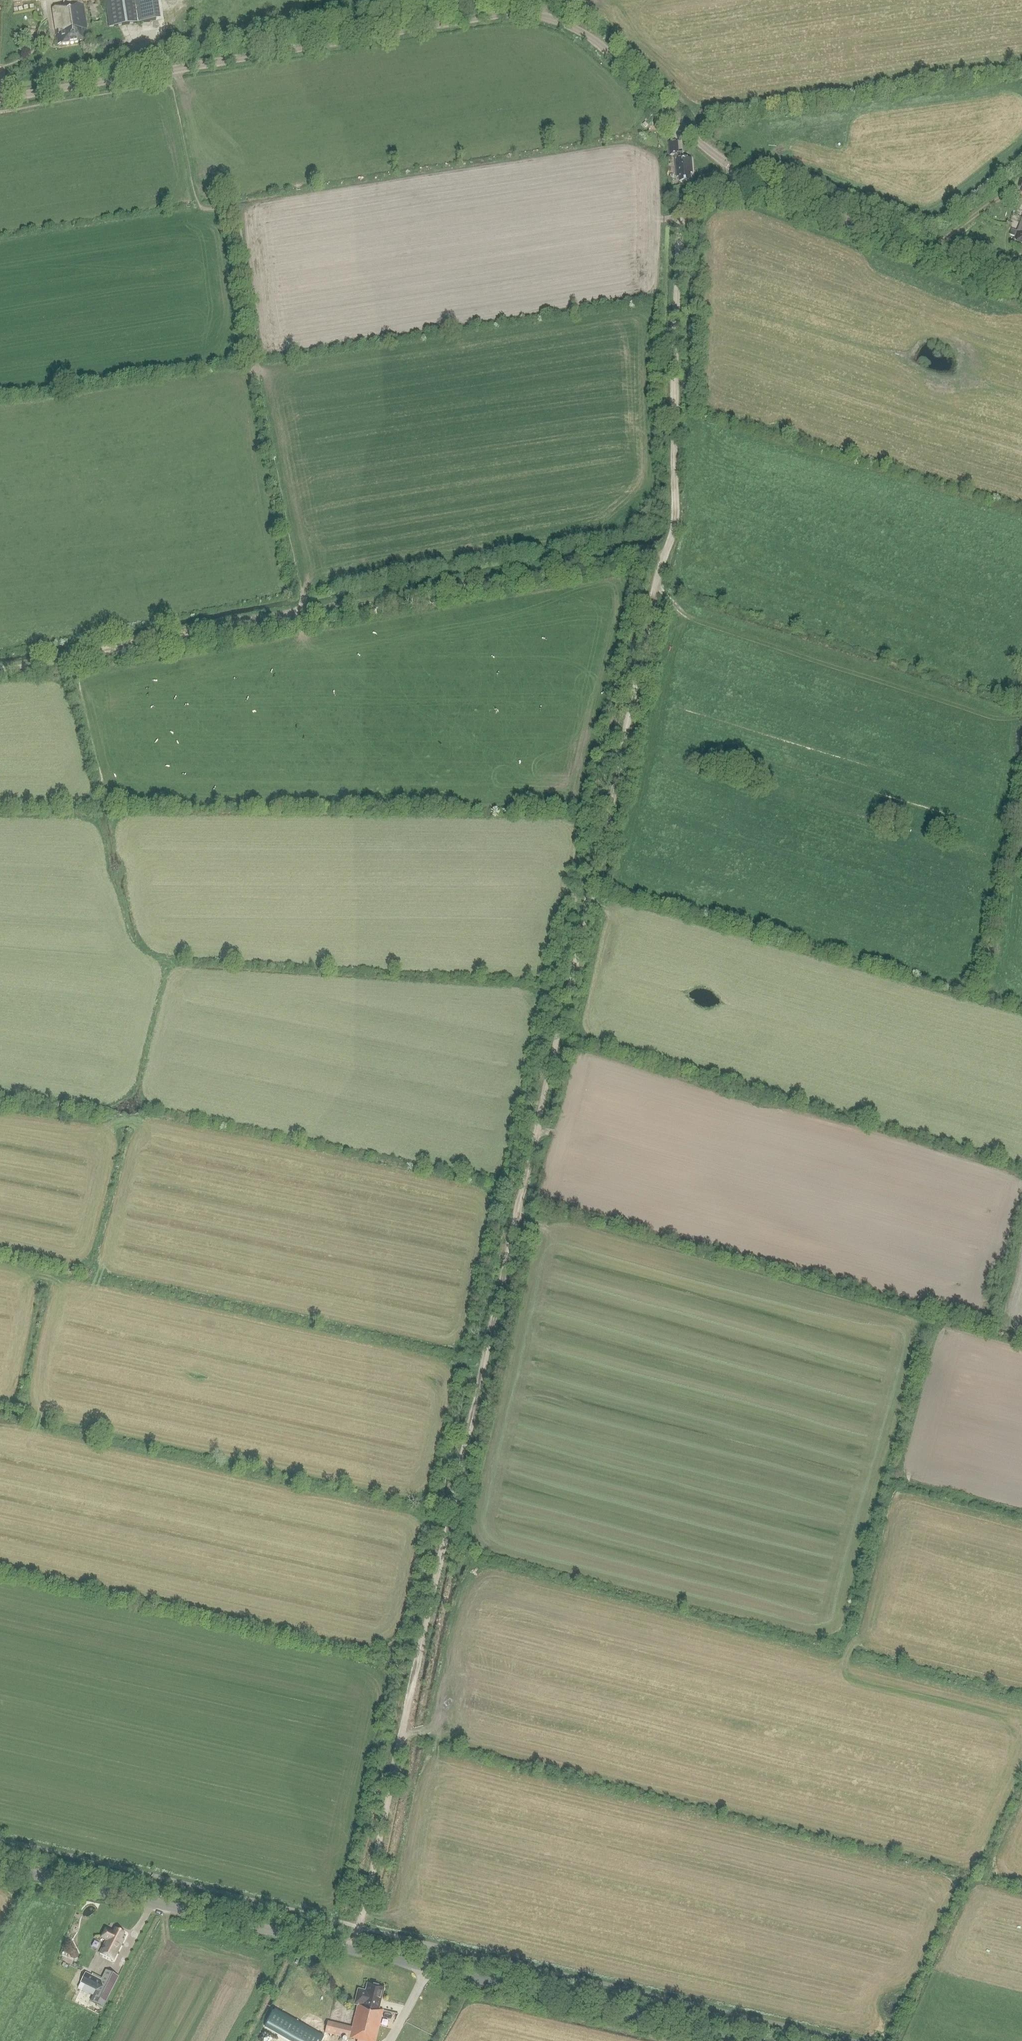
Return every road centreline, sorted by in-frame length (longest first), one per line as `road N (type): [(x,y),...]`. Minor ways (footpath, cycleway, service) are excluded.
road 1 (track): [(359,1927),(484,1322),(664,557)]
road 2 (unclassified): [(1021,285),(757,183),(575,33),(534,13),(0,102)]
road 3 (tertiary): [(746,2040),(0,1867)]
road 4 (track): [(0,666),(127,650),(637,553),(664,557)]
road 5 (track): [(664,557),(675,514),(680,214),(689,196),(743,174)]

